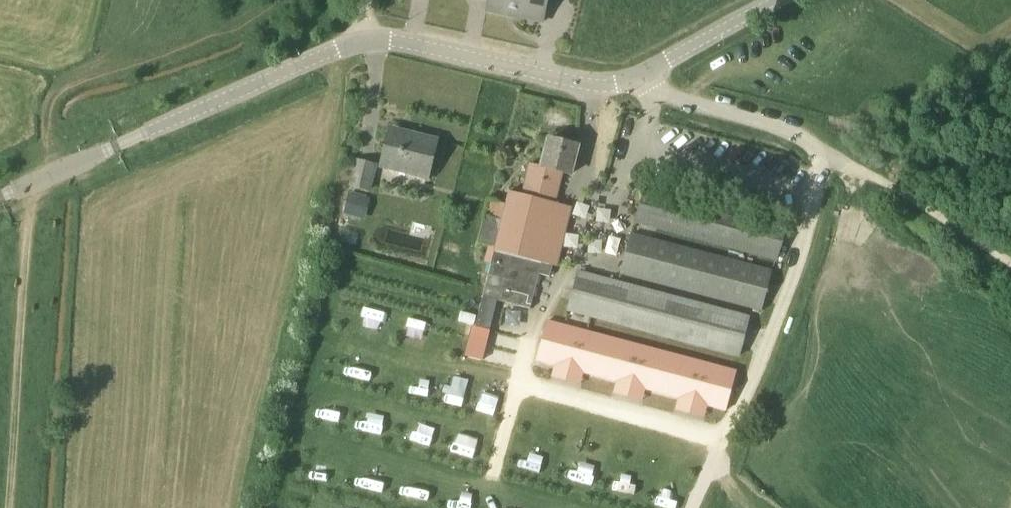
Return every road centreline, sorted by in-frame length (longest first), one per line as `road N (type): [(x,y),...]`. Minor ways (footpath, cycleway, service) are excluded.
road 1 (unclassified): [(0,196),(368,39),(613,86),(778,0)]
road 2 (track): [(642,74),(651,91),(778,128),(891,183),(1010,263)]
road 3 (track): [(29,183),(8,507)]

